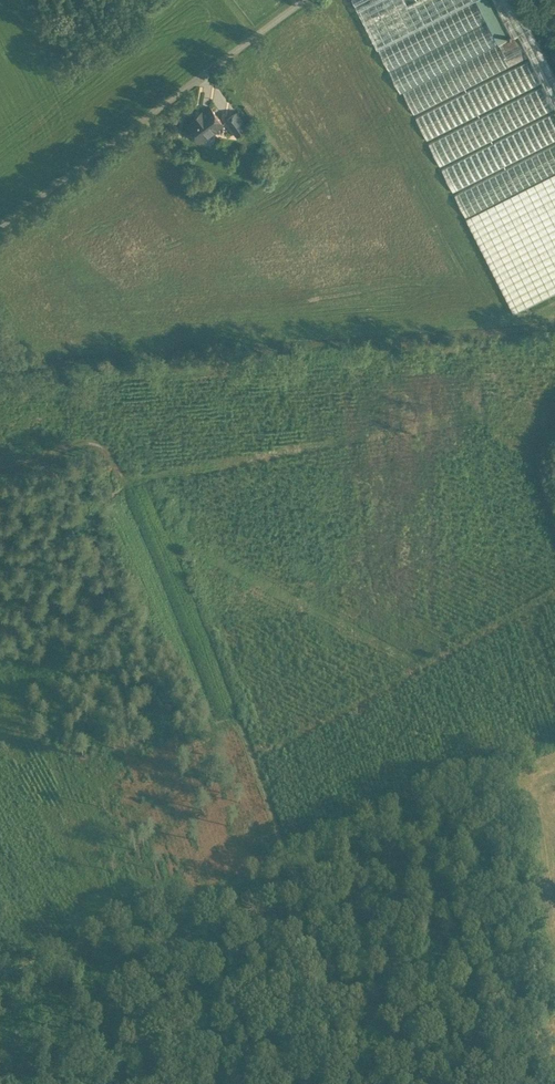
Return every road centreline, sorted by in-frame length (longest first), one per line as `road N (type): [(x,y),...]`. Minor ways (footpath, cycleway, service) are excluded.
road 1 (track): [(311,0),(0,235)]

